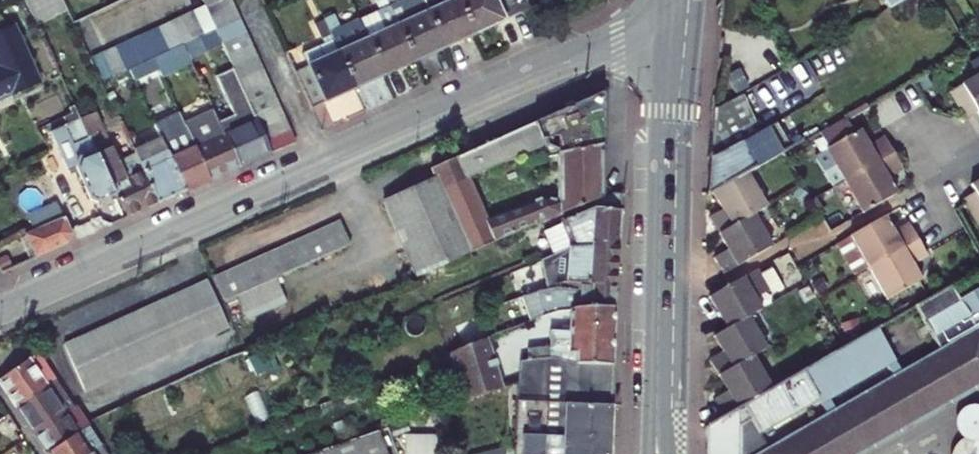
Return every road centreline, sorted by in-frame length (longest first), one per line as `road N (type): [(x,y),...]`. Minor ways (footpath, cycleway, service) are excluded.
road 1 (tertiary): [(0,312),(573,59),(670,26)]
road 2 (primary): [(657,398),(670,26)]

